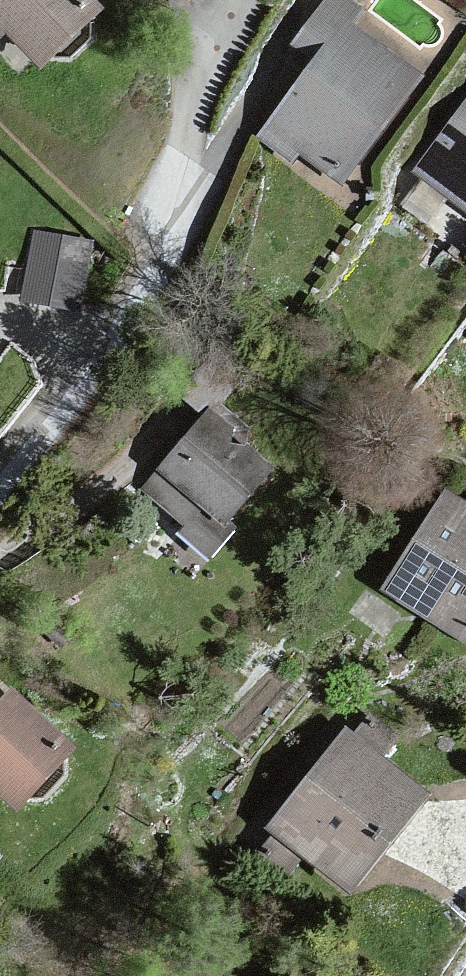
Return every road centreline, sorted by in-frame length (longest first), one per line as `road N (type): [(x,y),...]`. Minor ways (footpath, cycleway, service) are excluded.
road 1 (residential): [(0,481),(86,376),(107,333),(155,229),(198,82),(231,1)]

